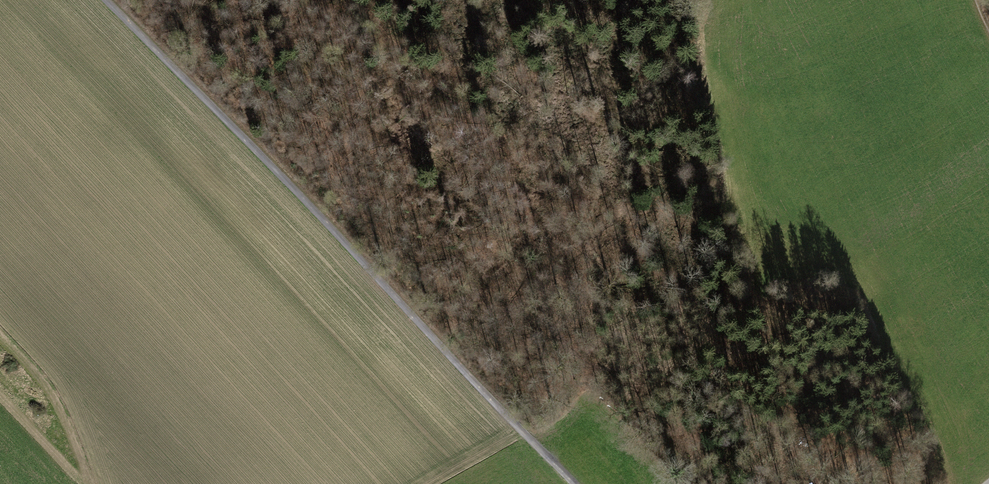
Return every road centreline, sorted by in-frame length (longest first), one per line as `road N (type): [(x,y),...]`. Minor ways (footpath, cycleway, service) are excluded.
road 1 (track): [(817,483),(751,412),(713,392),(582,359),(565,347),(541,304),(528,212),(493,144),(355,0)]
road 2 (track): [(573,483),(107,0)]

